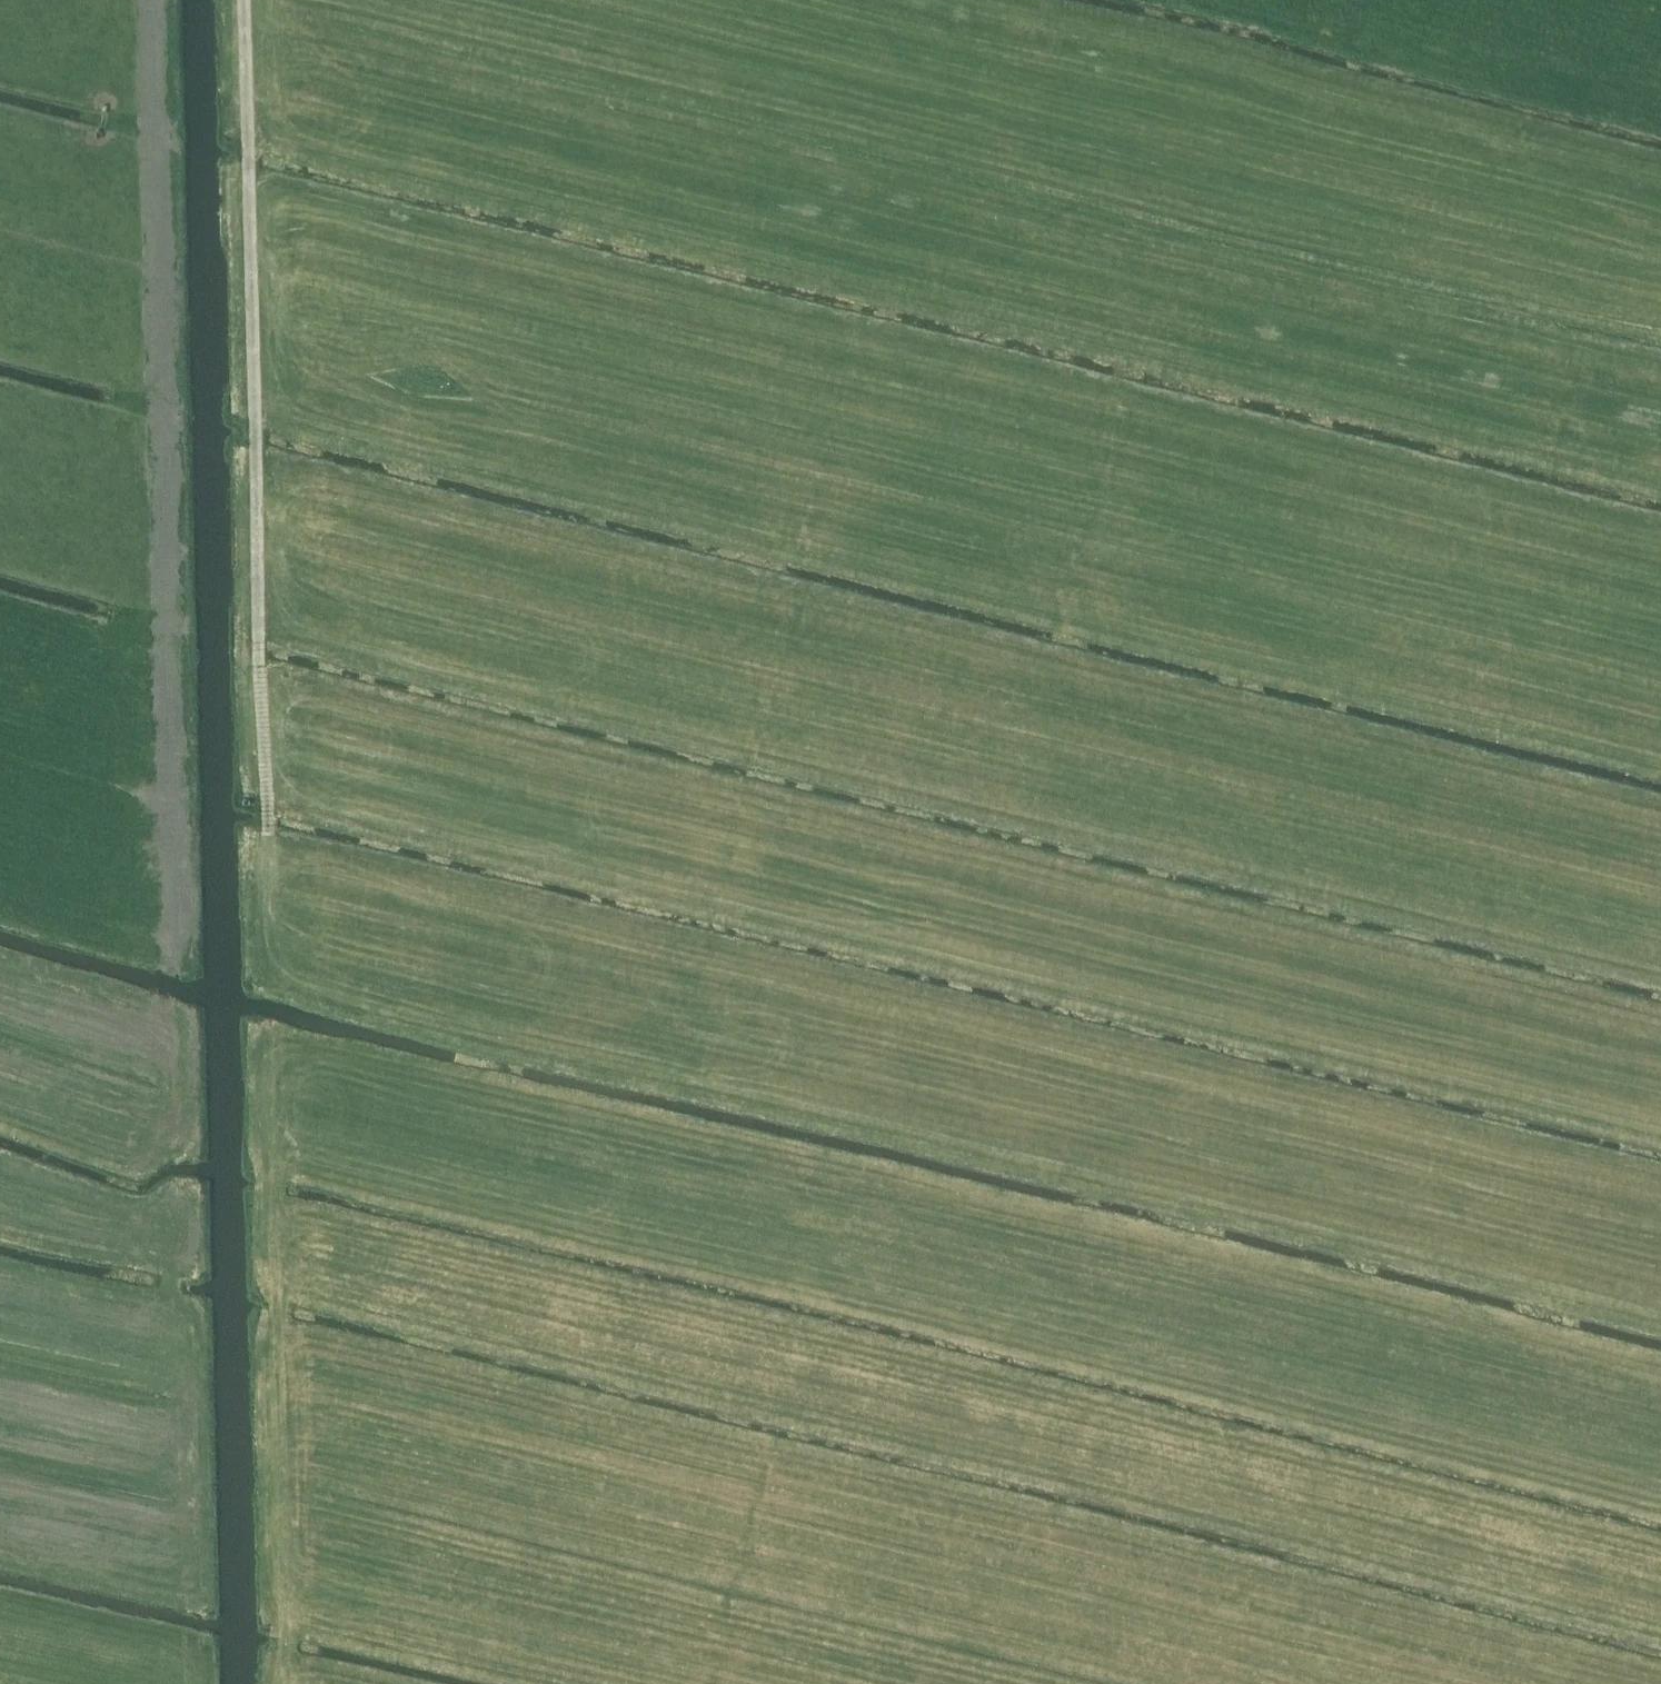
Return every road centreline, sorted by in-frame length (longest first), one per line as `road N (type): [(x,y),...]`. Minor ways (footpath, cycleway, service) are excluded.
road 1 (track): [(307,935),(269,838),(246,0)]
road 2 (track): [(304,1117),(261,1167),(280,1683)]

